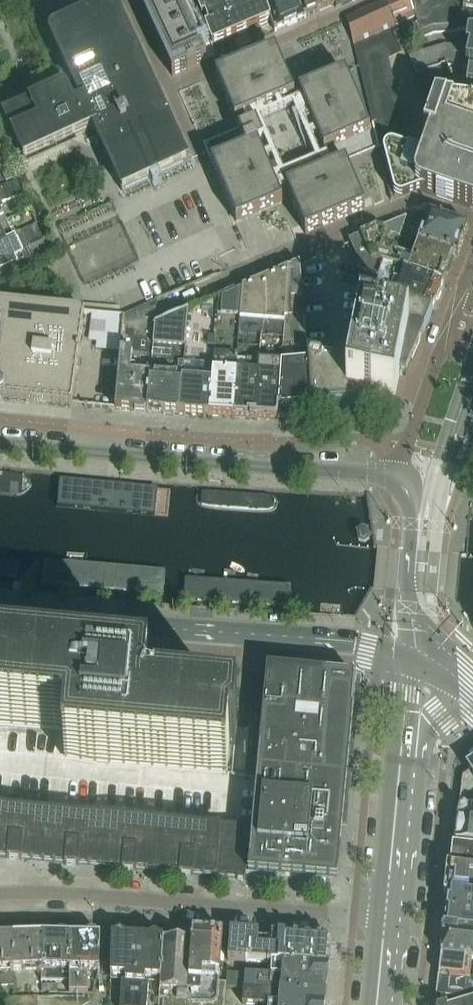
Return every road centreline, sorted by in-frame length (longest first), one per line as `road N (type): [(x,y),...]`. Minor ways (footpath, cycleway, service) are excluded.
road 1 (secondary): [(0,605),(336,634),(405,649)]
road 2 (residential): [(386,916),(0,895)]
road 3 (secondary): [(380,473),(0,441)]
road 4 (unclassified): [(174,306),(419,199),(472,218)]
road 5 (secondary): [(405,649),(410,502),(399,480),(380,473)]
road 6 (residential): [(227,65),(373,0)]
road 7 (unclassified): [(447,333),(406,444),(380,473)]
road 8 (secondary): [(386,916),(401,760)]

